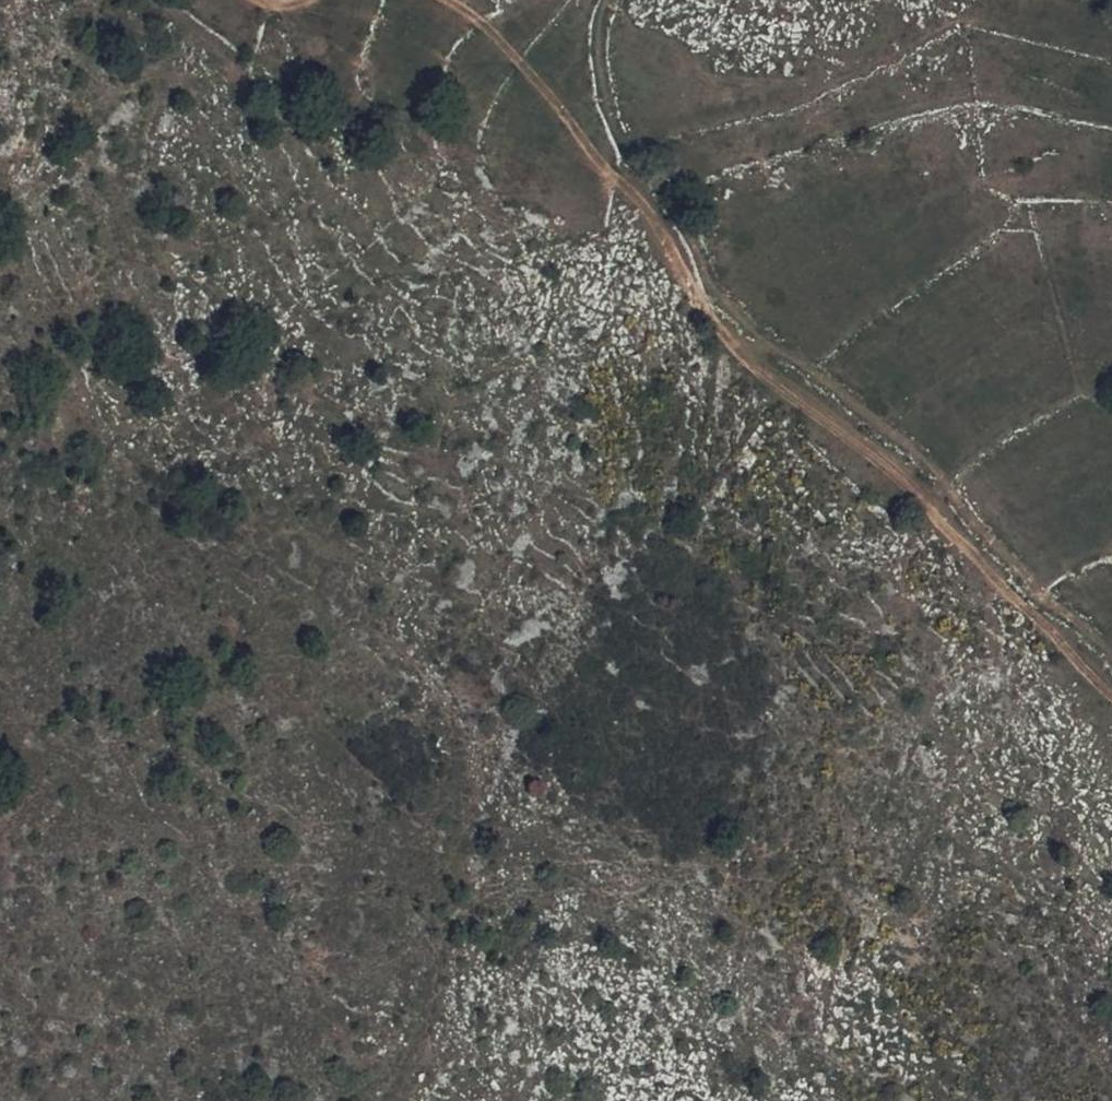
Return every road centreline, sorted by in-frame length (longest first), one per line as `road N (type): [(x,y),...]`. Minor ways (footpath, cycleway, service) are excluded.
road 1 (track): [(1111,689),(1004,590),(913,482),(709,310),(665,238),(520,58),(438,0)]

